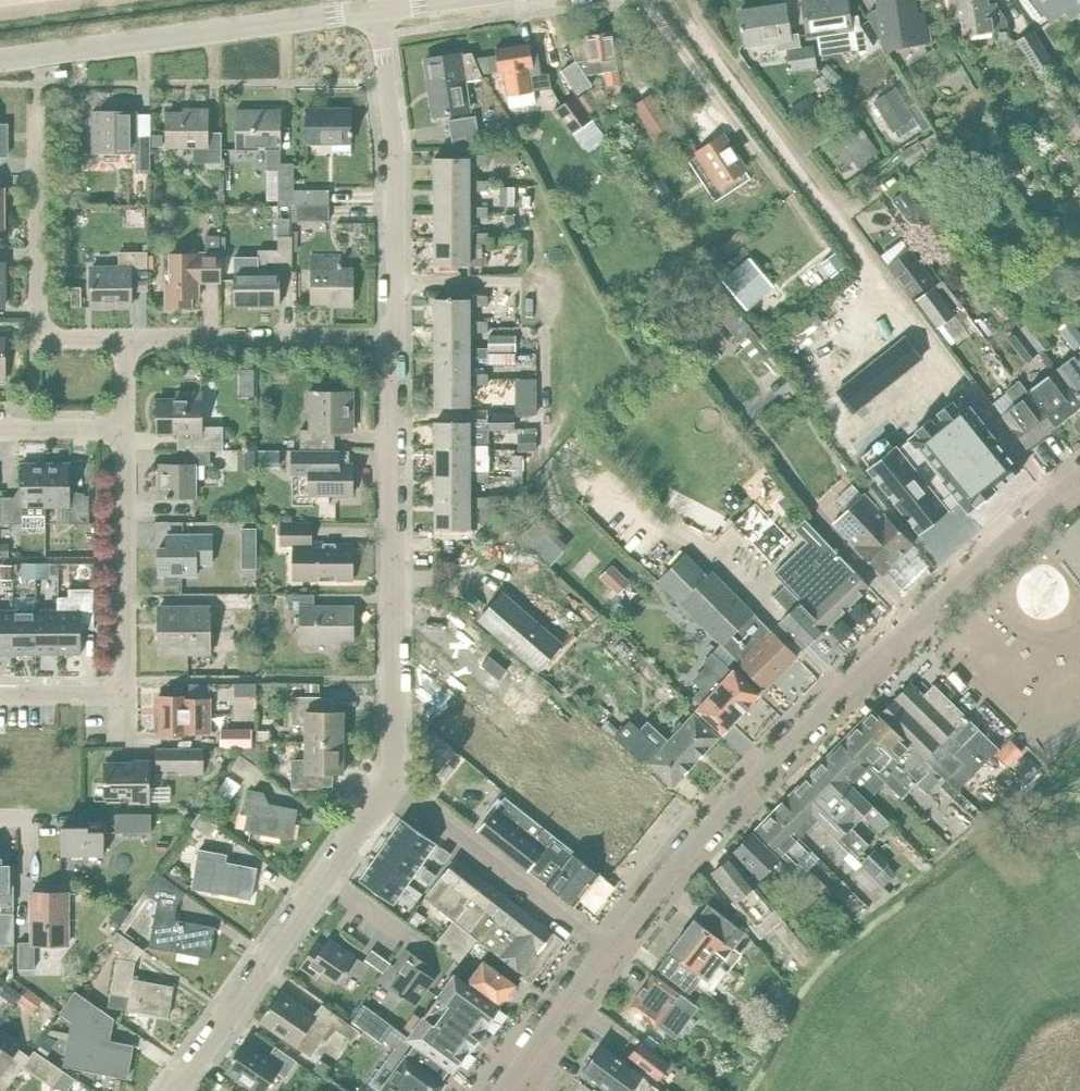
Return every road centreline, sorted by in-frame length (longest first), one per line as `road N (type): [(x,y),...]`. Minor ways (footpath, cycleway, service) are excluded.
road 1 (residential): [(393,783),(396,156),(376,9)]
road 2 (residential): [(604,949),(817,715),(1079,477)]
road 3 (residential): [(0,696),(112,696),(125,686),(125,430)]
road 4 (tertiary): [(0,60),(376,9)]
road 5 (residential): [(175,1090),(393,783)]
road 6 (residential): [(124,339),(50,339),(38,329),(36,105)]
road 7 (residential): [(604,949),(393,783)]
road 8 (residential): [(124,339),(344,339)]
road 9 (residential): [(501,1090),(604,949)]
road 10 (residential): [(125,430),(0,430)]

